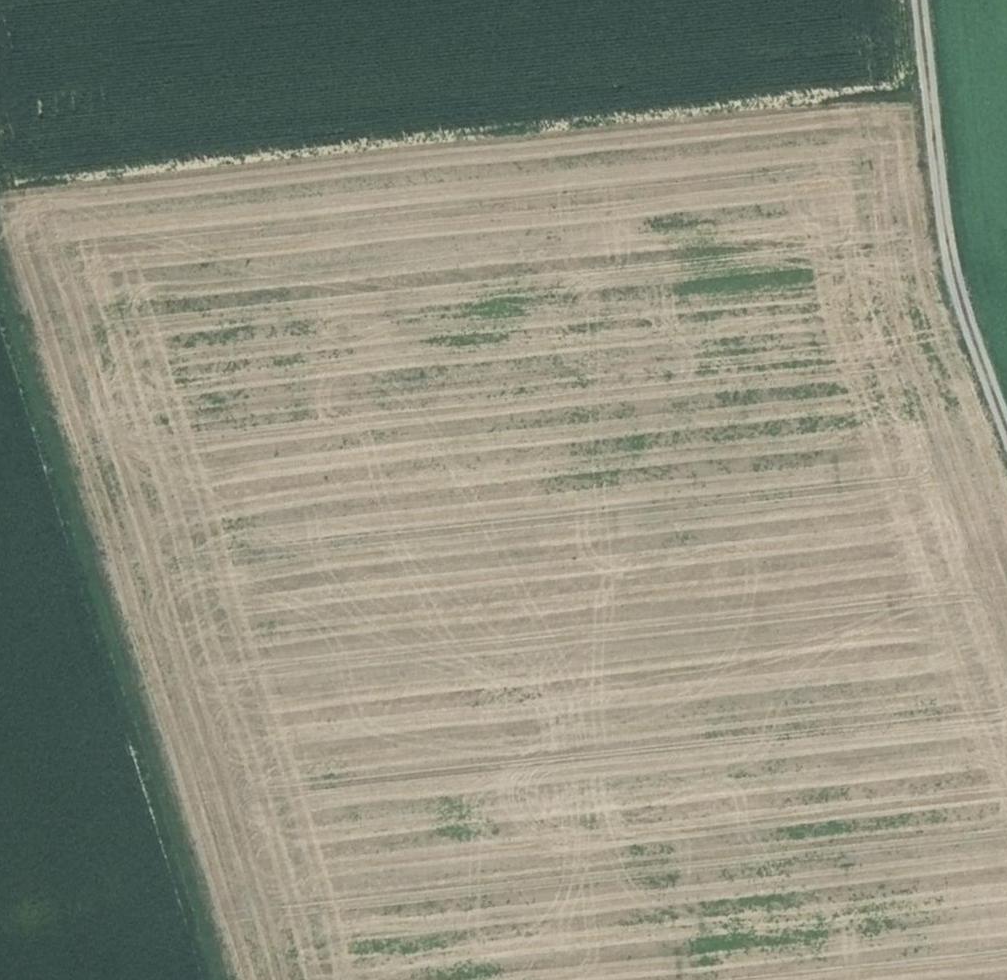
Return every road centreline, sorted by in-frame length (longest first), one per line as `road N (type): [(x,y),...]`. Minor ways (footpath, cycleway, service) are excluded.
road 1 (track): [(214,979),(0,282)]
road 2 (track): [(1006,422),(954,269),(922,0)]

